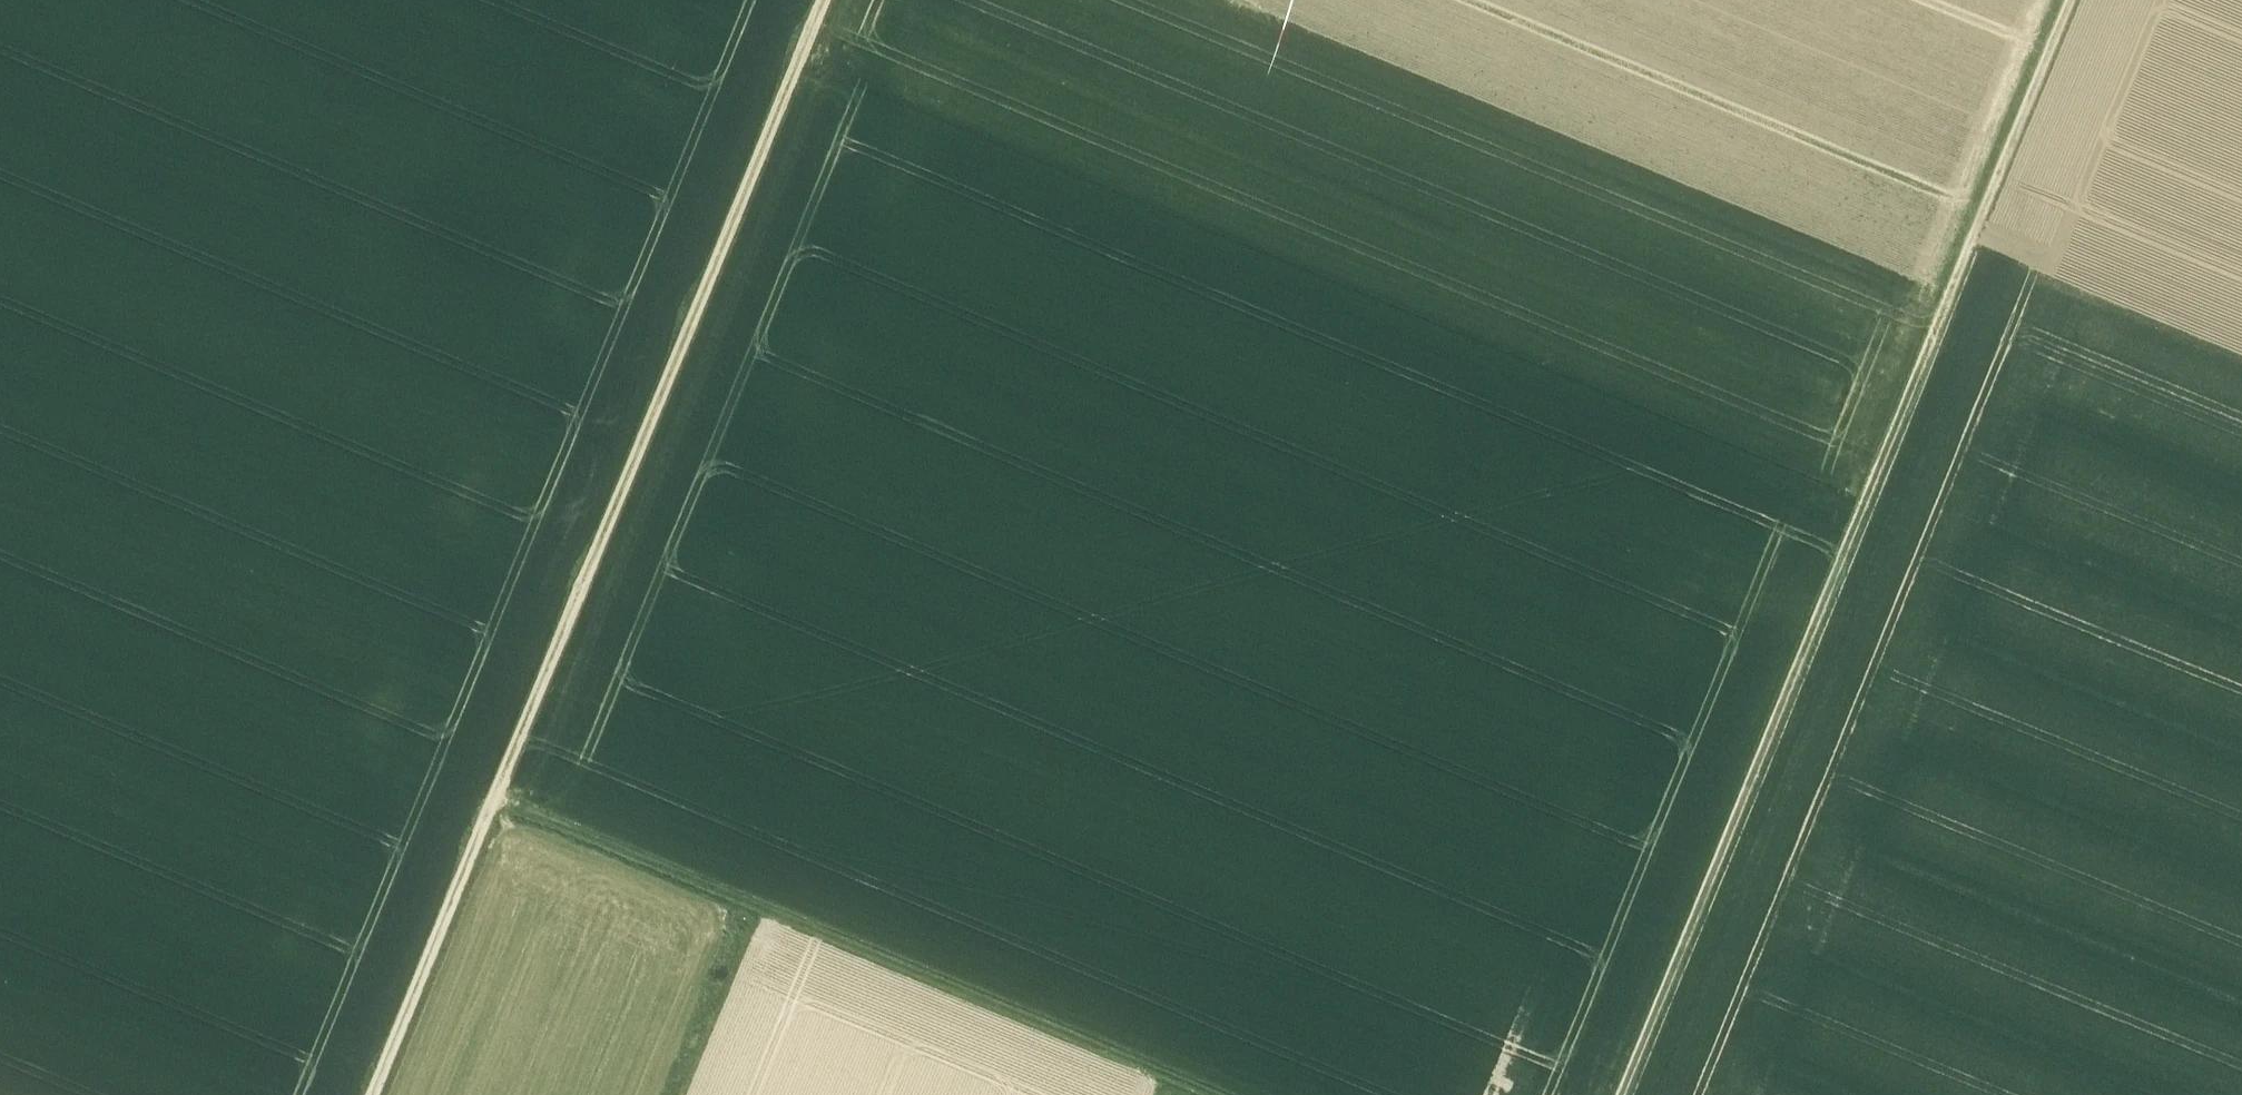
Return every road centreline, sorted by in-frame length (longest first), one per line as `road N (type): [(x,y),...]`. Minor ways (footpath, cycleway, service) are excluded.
road 1 (track): [(1620,1094),(2072,0)]
road 2 (track): [(825,0),(374,1094)]
road 3 (track): [(1217,1094),(497,797)]

